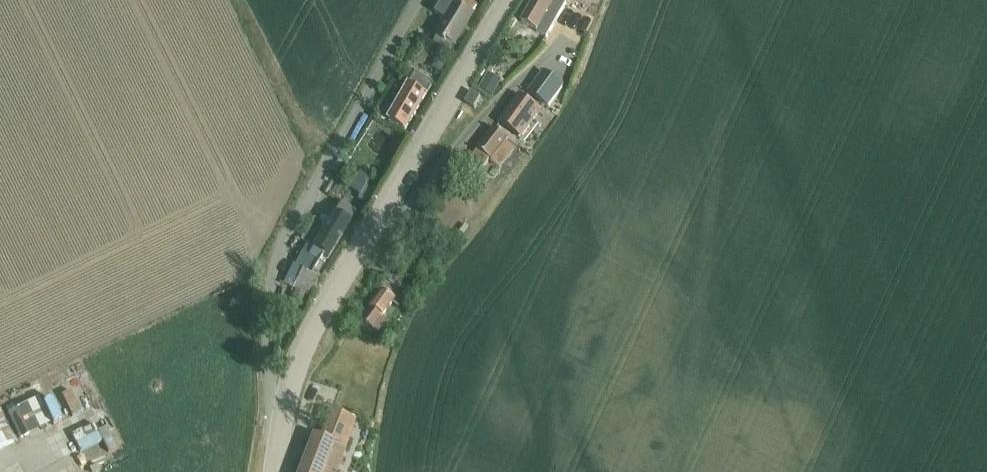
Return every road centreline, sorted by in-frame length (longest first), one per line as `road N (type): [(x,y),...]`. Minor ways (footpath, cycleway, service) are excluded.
road 1 (residential): [(422,0),(274,278),(268,372),(286,424)]
road 2 (tertiary): [(374,228),(514,0)]
road 3 (residential): [(374,228),(397,223),(512,89),(566,53)]
road 4 (tertiary): [(286,424),(323,312),(374,228)]

